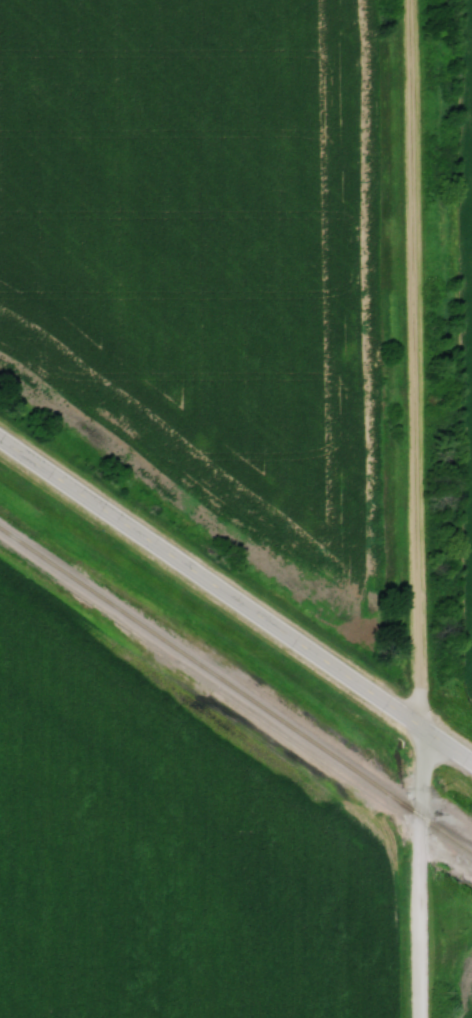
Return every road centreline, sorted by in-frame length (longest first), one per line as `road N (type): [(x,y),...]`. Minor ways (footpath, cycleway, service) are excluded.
road 1 (residential): [(423,1017),(415,0)]
road 2 (secondary): [(0,441),(471,761)]

